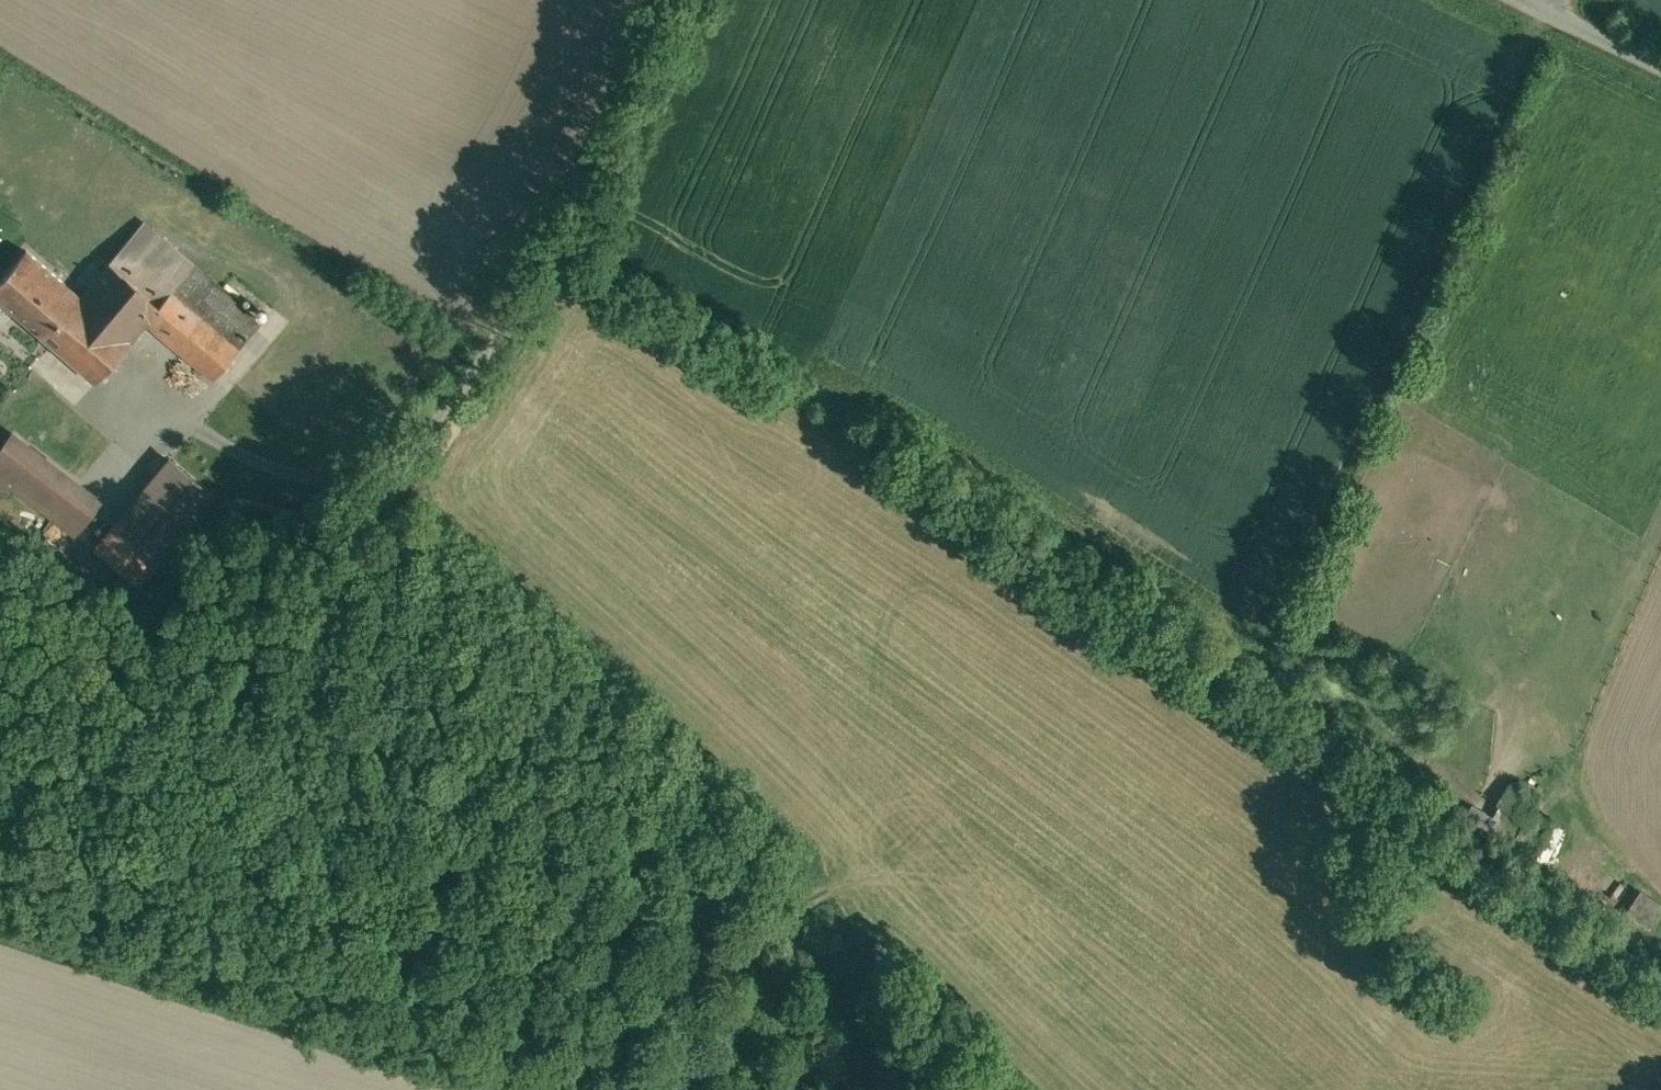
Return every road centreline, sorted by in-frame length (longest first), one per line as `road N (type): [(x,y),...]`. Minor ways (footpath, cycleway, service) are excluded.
road 1 (unclassified): [(1660,69),(1518,0)]

